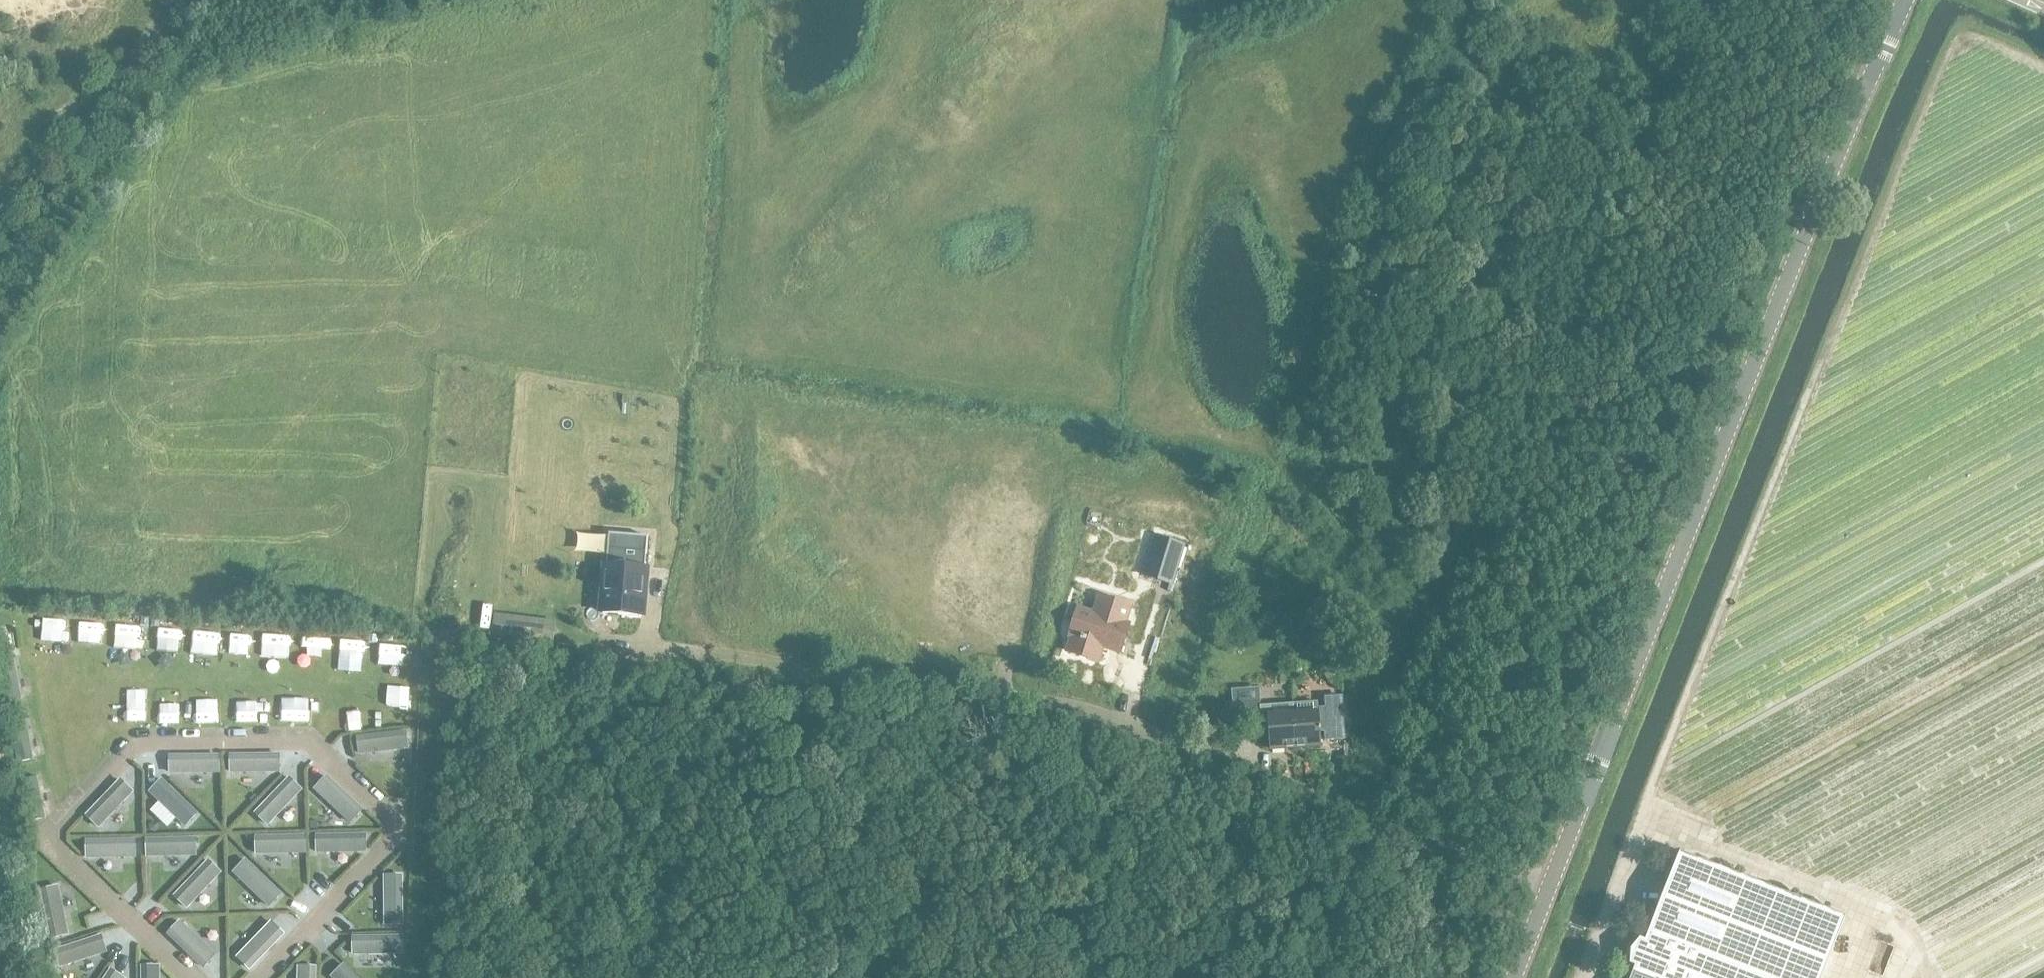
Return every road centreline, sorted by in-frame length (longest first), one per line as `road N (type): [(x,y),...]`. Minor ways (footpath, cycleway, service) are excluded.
road 1 (secondary): [(1512,977),(1905,0)]

